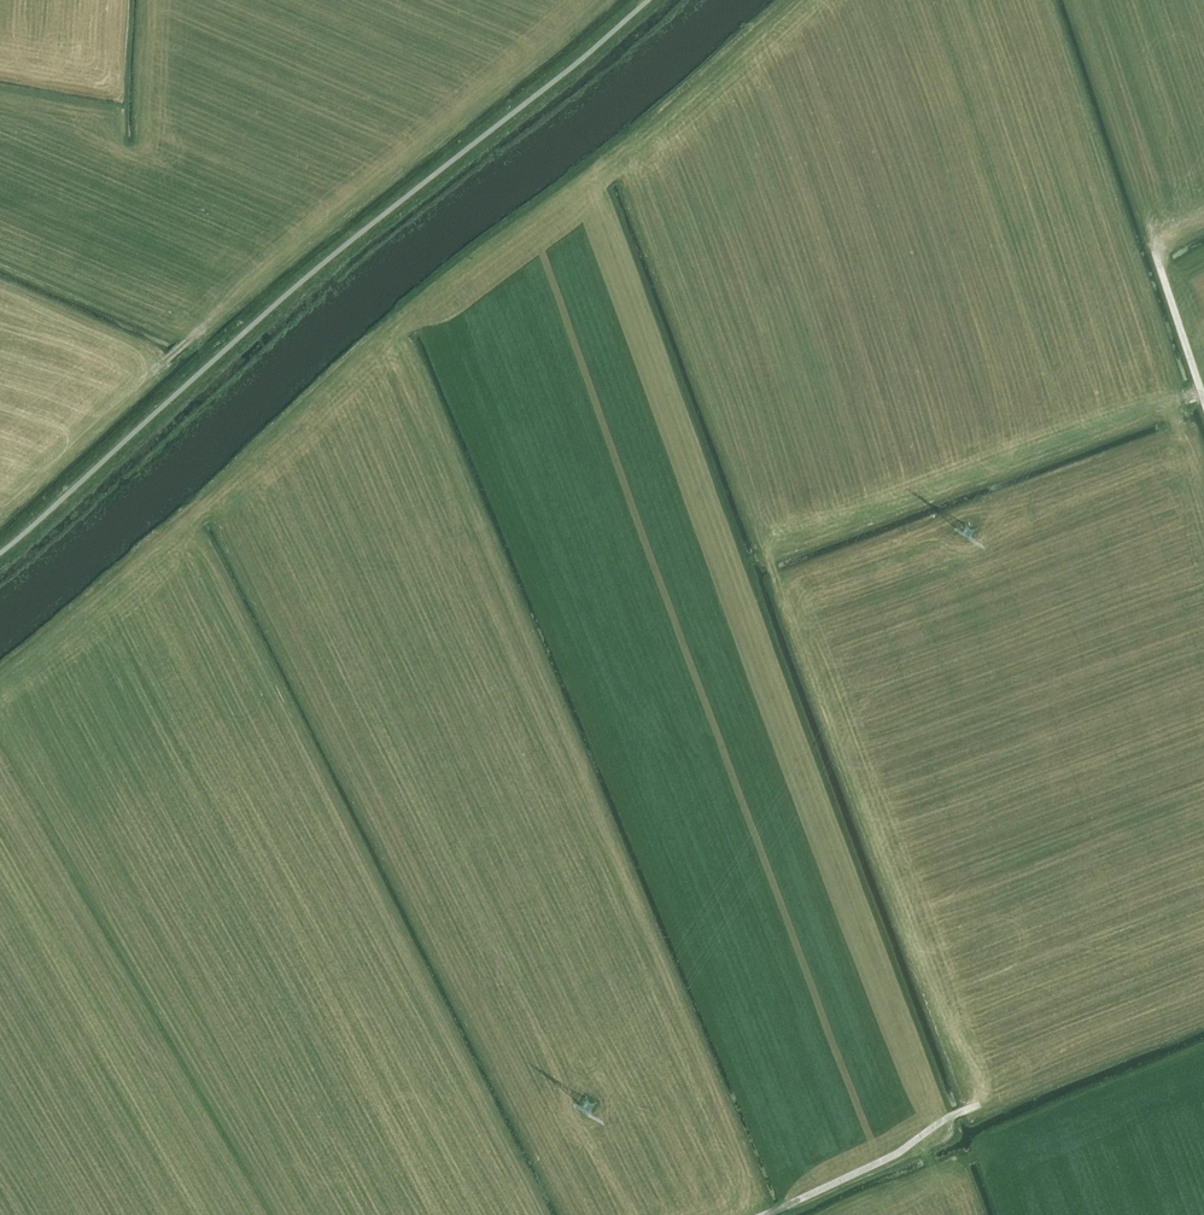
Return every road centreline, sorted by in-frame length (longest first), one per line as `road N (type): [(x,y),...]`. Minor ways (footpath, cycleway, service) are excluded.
road 1 (track): [(762,1214),(891,1156),(976,1106)]
road 2 (track): [(1203,399),(1156,254)]

